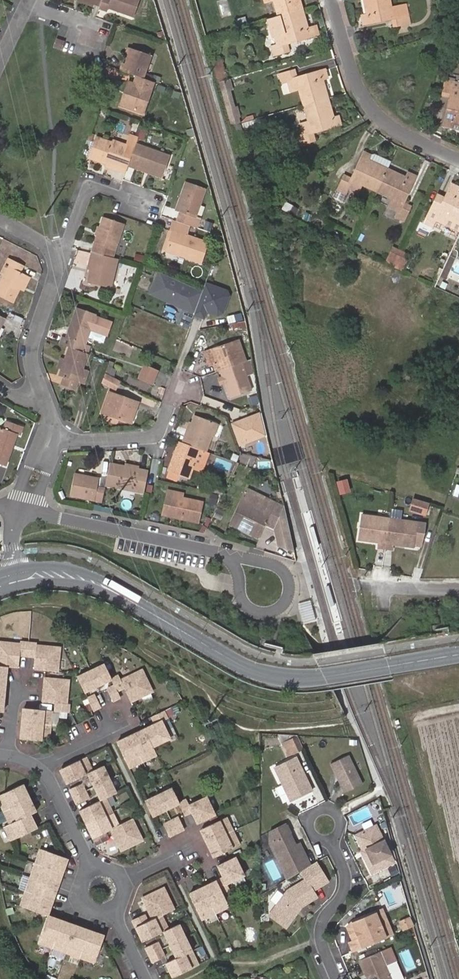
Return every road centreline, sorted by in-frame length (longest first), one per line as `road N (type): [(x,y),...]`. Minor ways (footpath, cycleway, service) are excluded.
road 1 (secondary): [(458,654),(278,677),(236,663),(86,578),(16,579)]
road 2 (residential): [(458,163),(398,135),(361,91),(332,0)]
road 3 (residential): [(21,512),(226,557)]
road 4 (residential): [(53,440),(161,432),(191,380)]
road 5 (residential): [(44,411),(32,343),(63,256)]
road 6 (residential): [(338,978),(321,932),(345,889),(335,840)]
road 7 (residential): [(226,557),(278,566),(290,579),(282,612),(266,617),(243,606)]
road 8 (residential): [(139,202),(94,188),(85,194),(63,256)]

